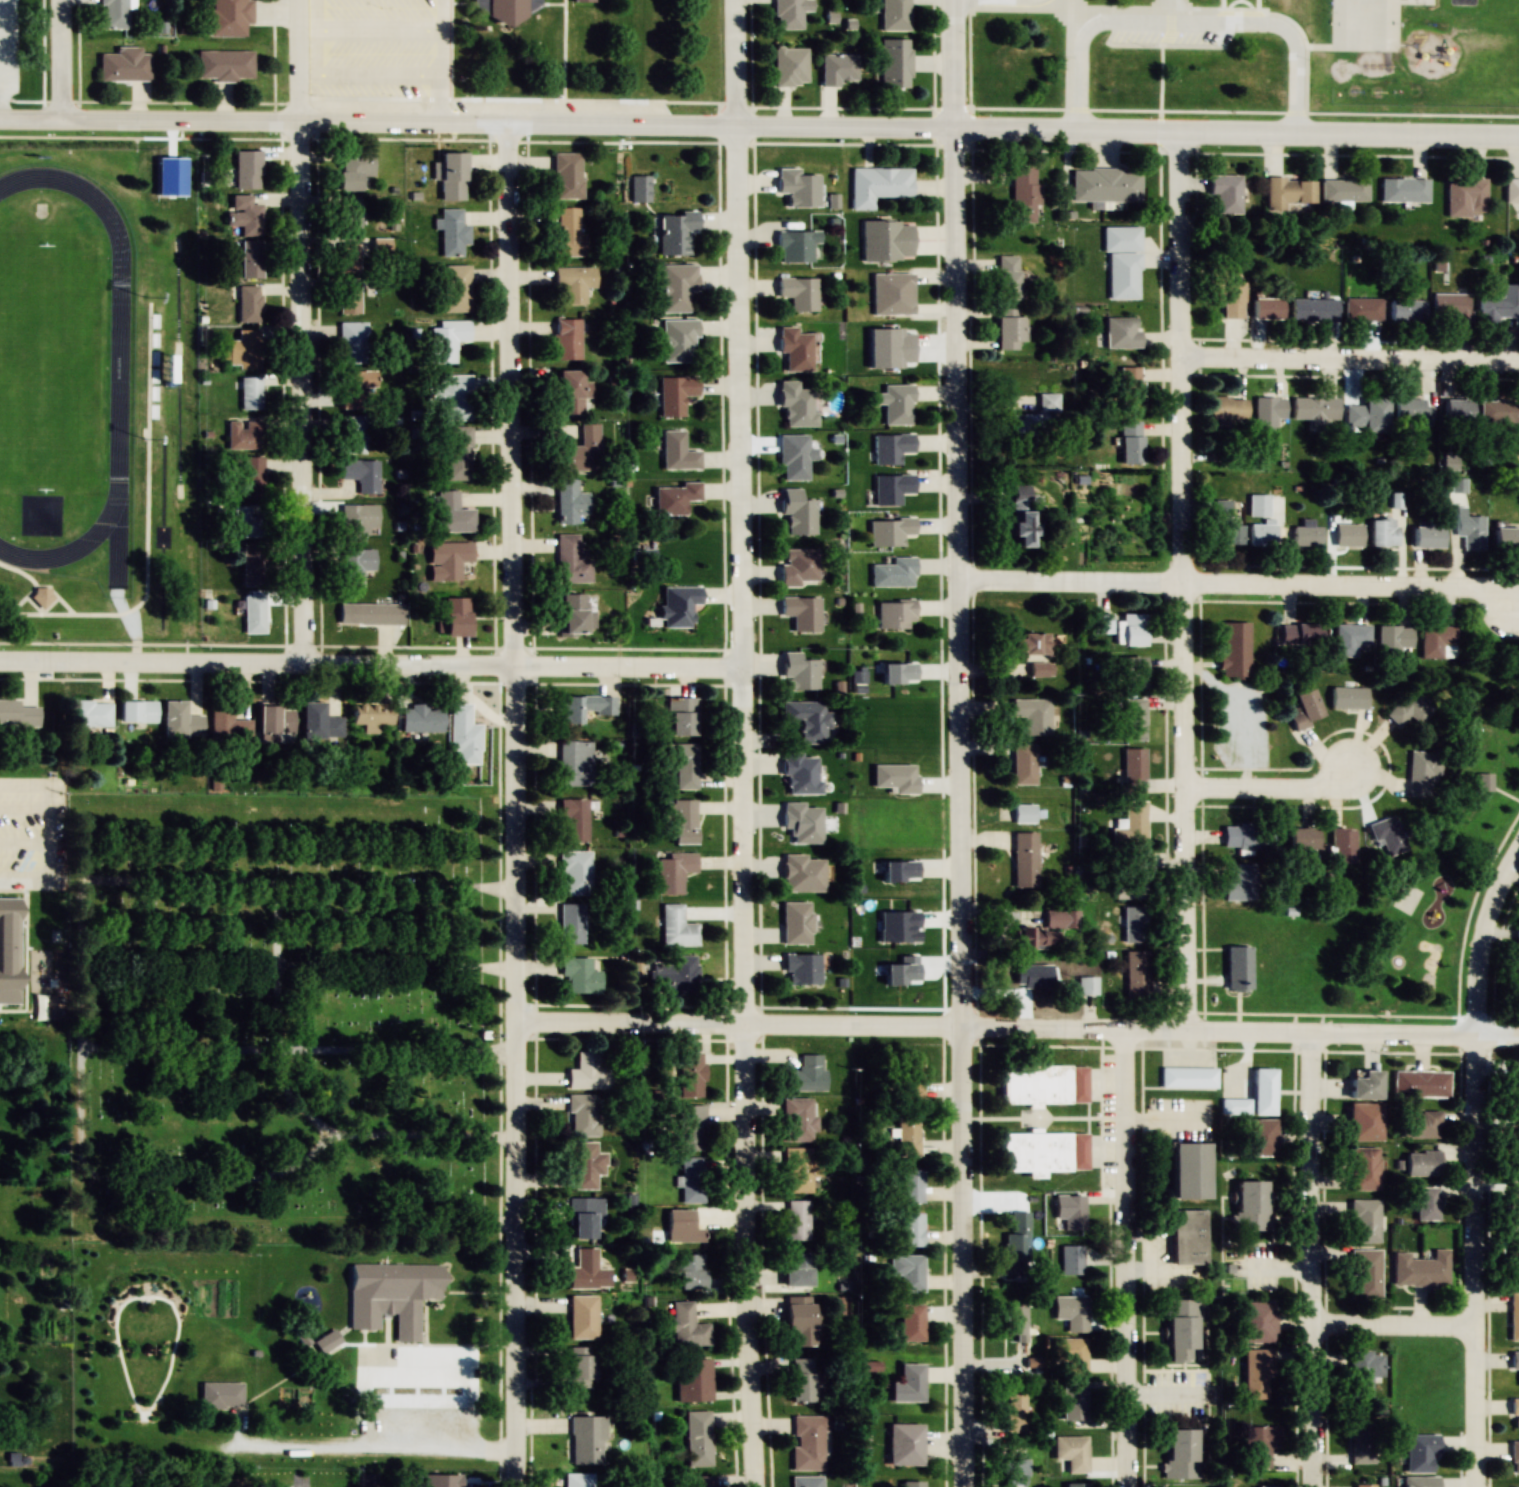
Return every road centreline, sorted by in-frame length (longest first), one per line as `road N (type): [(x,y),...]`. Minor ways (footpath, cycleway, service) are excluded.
road 1 (residential): [(755,1486),(733,0)]
road 2 (secondary): [(963,1486),(949,0)]
road 3 (residential): [(515,1486),(509,127)]
road 4 (tertiary): [(949,130),(0,128)]
road 5 (residential): [(1181,1034),(1180,135)]
road 6 (residential): [(742,667),(0,665)]
road 7 (residential): [(303,668),(301,0)]
road 8 (residential): [(1474,1486),(1478,950),(1518,851)]
road 9 (tertiary): [(1518,141),(949,130)]
road 10 (residential): [(1518,1039),(961,1026)]
road 11 (residential): [(1508,608),(1471,590),(959,579)]
road 12 (residential): [(1125,1486),(1126,1034)]
road 13 (residential): [(1311,1486),(1310,1035)]
road 14 (residential): [(961,1026),(516,1023)]
road 15 (residential): [(1183,358),(1518,365)]
road 16 (residential): [(1184,785),(1312,788),(1352,765)]
road 17 (residential): [(1310,1326),(1472,1331)]
road 18 (residential): [(63,0),(63,128)]

